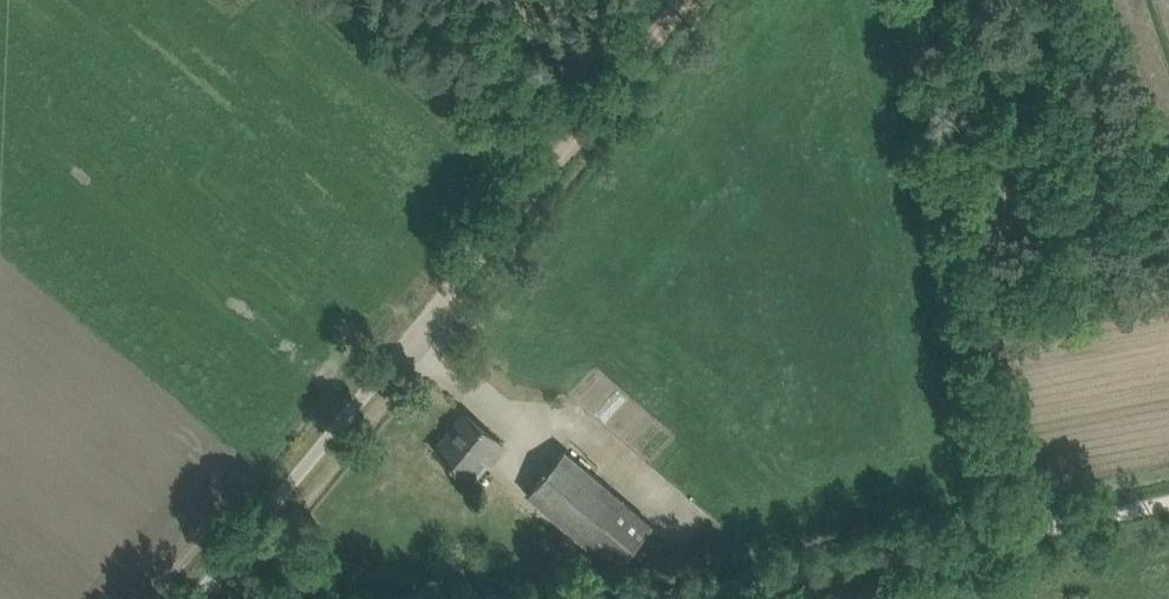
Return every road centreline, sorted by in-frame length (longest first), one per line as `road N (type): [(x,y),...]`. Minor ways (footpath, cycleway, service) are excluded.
road 1 (track): [(1168,503),(661,598)]
road 2 (track): [(421,329),(691,0)]
road 3 (unclassified): [(198,598),(421,329)]

